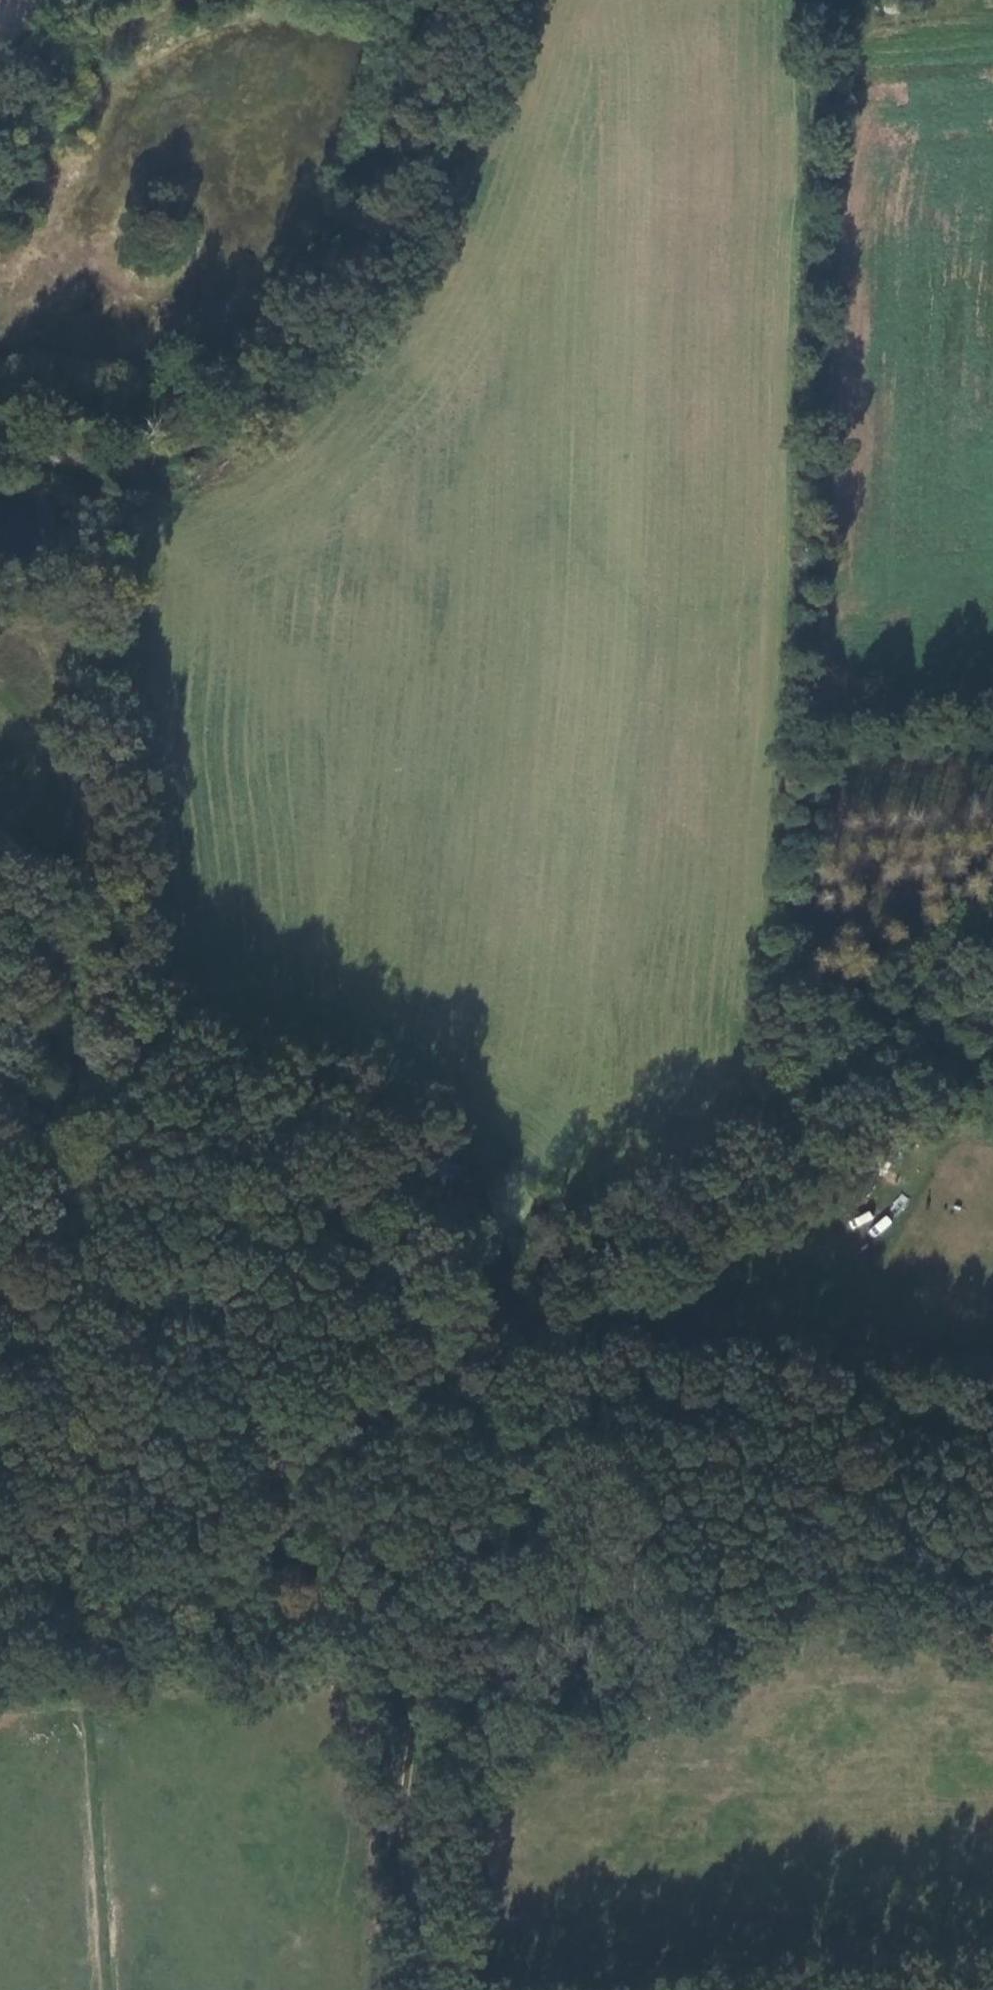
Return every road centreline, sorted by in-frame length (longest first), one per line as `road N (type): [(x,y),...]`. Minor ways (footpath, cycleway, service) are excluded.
road 1 (track): [(424,1989),(423,1716),(483,1382),(528,1299),(765,1176),(955,963),(992,944)]
road 2 (track): [(0,437),(151,471)]

